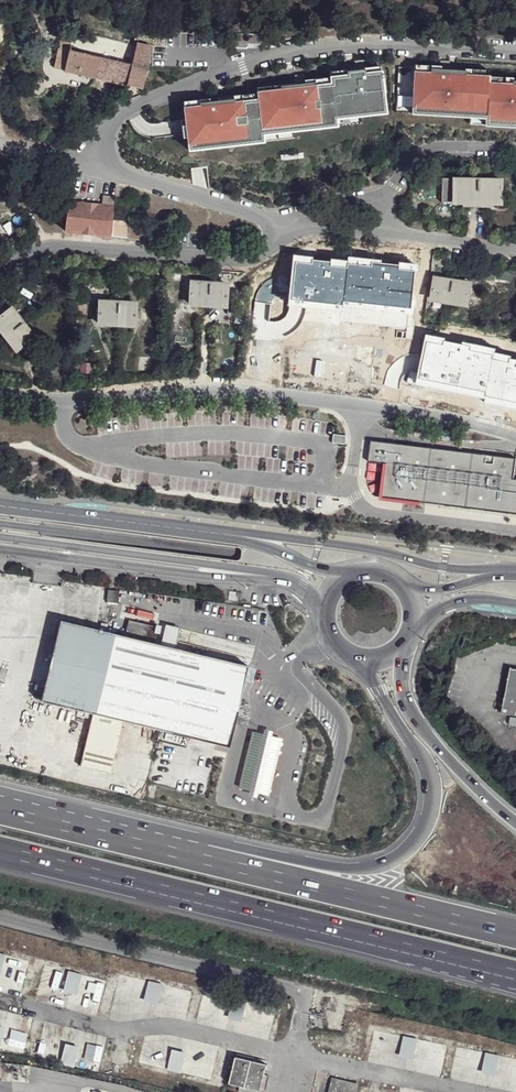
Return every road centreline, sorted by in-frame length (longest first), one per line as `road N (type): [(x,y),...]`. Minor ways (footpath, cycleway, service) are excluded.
road 1 (motorway): [(344,653),(380,692),(431,790),(425,827),(390,860),(339,868),(0,795)]
road 2 (motorway): [(515,935),(0,810)]
road 3 (primary): [(0,523),(515,591)]
road 4 (motorway): [(0,853),(501,973)]
road 5 (primary): [(0,535),(251,568),(303,587),(324,616)]
road 6 (primary): [(515,567),(458,569),(379,551),(219,534)]
road 7 (primary): [(219,534),(0,503)]
road 8 (motorway): [(515,822),(422,732),(403,690),(402,646)]
road 9 (primary): [(353,575),(219,534)]

